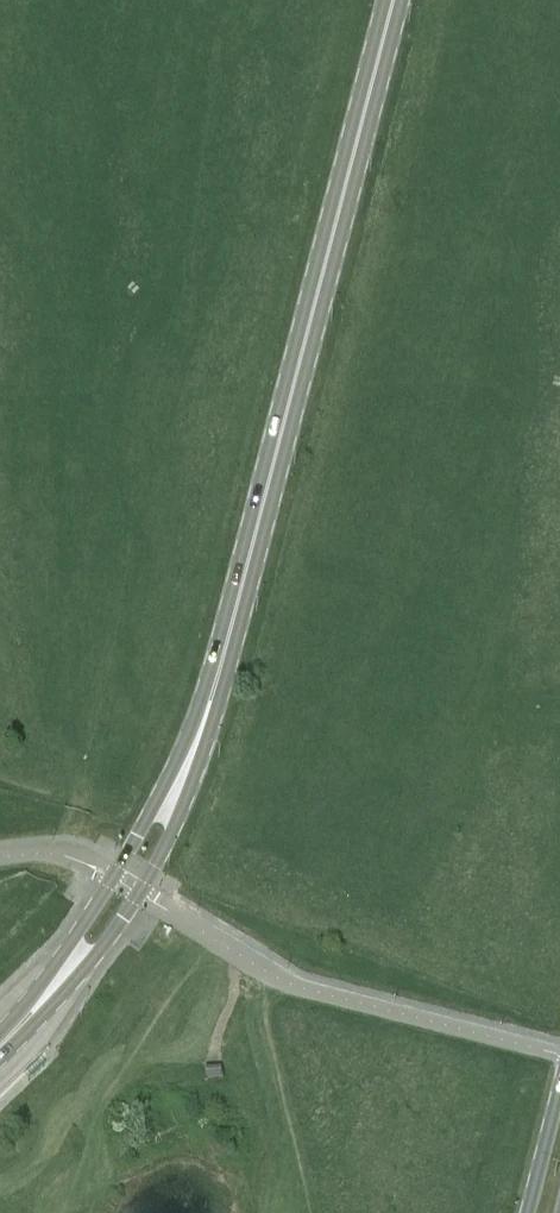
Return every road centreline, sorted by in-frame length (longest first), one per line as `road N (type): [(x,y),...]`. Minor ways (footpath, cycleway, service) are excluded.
road 1 (primary): [(212,693),(393,0)]
road 2 (primary): [(0,1050),(77,977),(139,893),(194,776),(212,693)]
road 3 (primary): [(212,693),(114,878),(0,1035)]
road 4 (tertiary): [(559,1078),(525,1212)]

